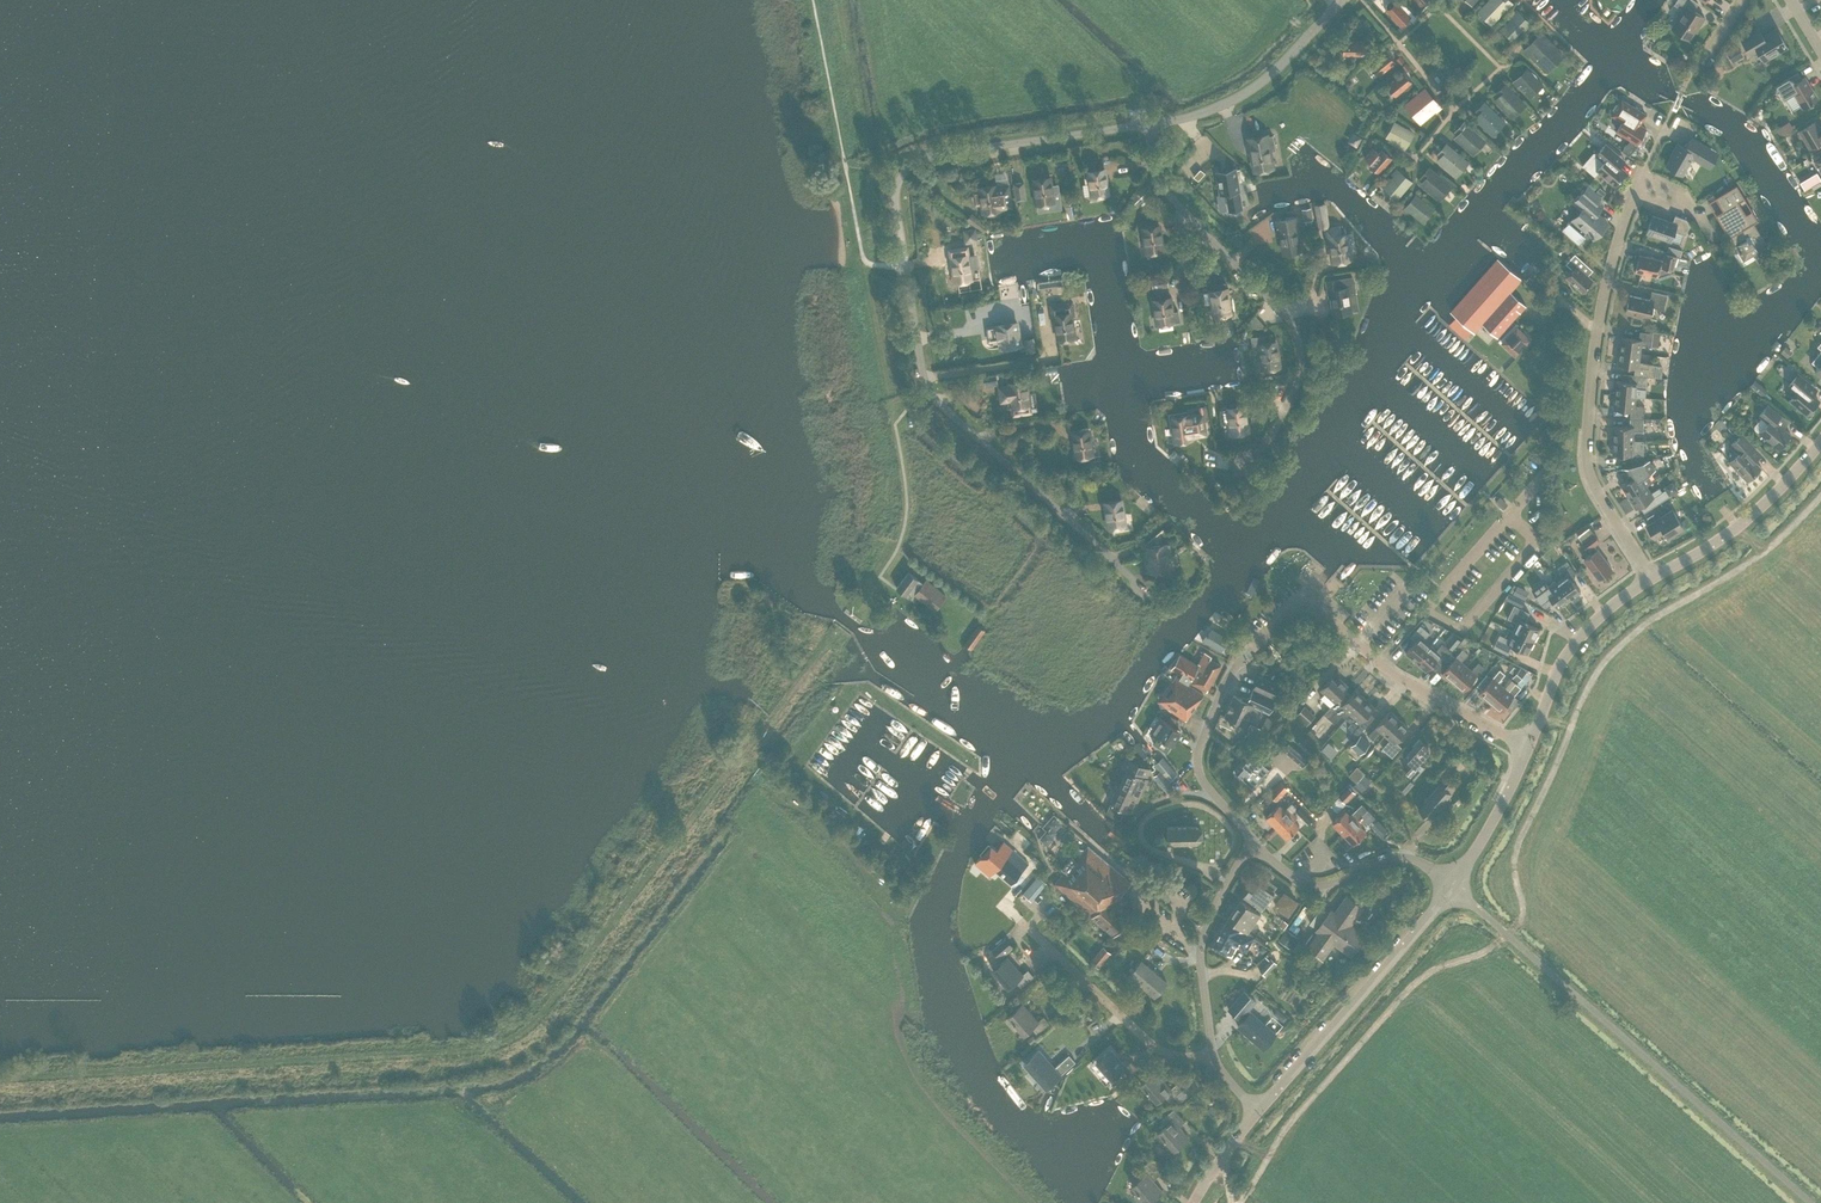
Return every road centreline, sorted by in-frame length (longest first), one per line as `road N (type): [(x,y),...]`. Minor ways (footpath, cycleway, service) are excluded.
road 1 (track): [(1820,498),(1779,541),(1635,632),(1603,663),(1517,848),(1523,915),(1496,945),(1425,973),(1399,996),(1284,1129),(1239,1202)]
road 2 (unclassified): [(1480,911),(1811,1202)]
road 3 (residential): [(1229,461),(1251,456),(1269,437),(1297,382),(1300,349),(1277,306),(1165,191),(1153,172),(1149,123)]
road 4 (residential): [(1650,579),(1595,489),(1586,455),(1602,305),(1633,193)]
road 5 (residential): [(1250,838),(1198,766),(1221,696),(1251,649),(1290,606),(1307,603),(1377,663)]
road 6 (residential): [(1112,558),(929,391),(906,265)]
road 7 (residential): [(1149,123),(912,163),(895,200),(906,265)]
road 8 (tertiary): [(1258,1110),(1452,885)]
road 9 (residential): [(1342,0),(1246,92),(1149,123)]
road 10 (residential): [(1452,885),(1420,862),(1391,856),(1333,883),(1303,884),(1250,838)]
road 11 (residential): [(1214,1056),(1204,931),(1250,838)]
road 12 (residential): [(1214,1056),(1154,1046),(1034,931)]
road 13 (tertiary): [(1650,579),(1738,525),(1820,440)]
road 14 (tertiary): [(1527,749),(1567,653),(1650,579)]
road 15 (residential): [(1424,610),(1461,629),(1529,553),(1530,534),(1509,514)]
road 16 (residential): [(1377,663),(1527,749)]
road 17 (tertiary): [(1452,885),(1527,749)]
road 18 (residential): [(1424,610),(1509,514)]

